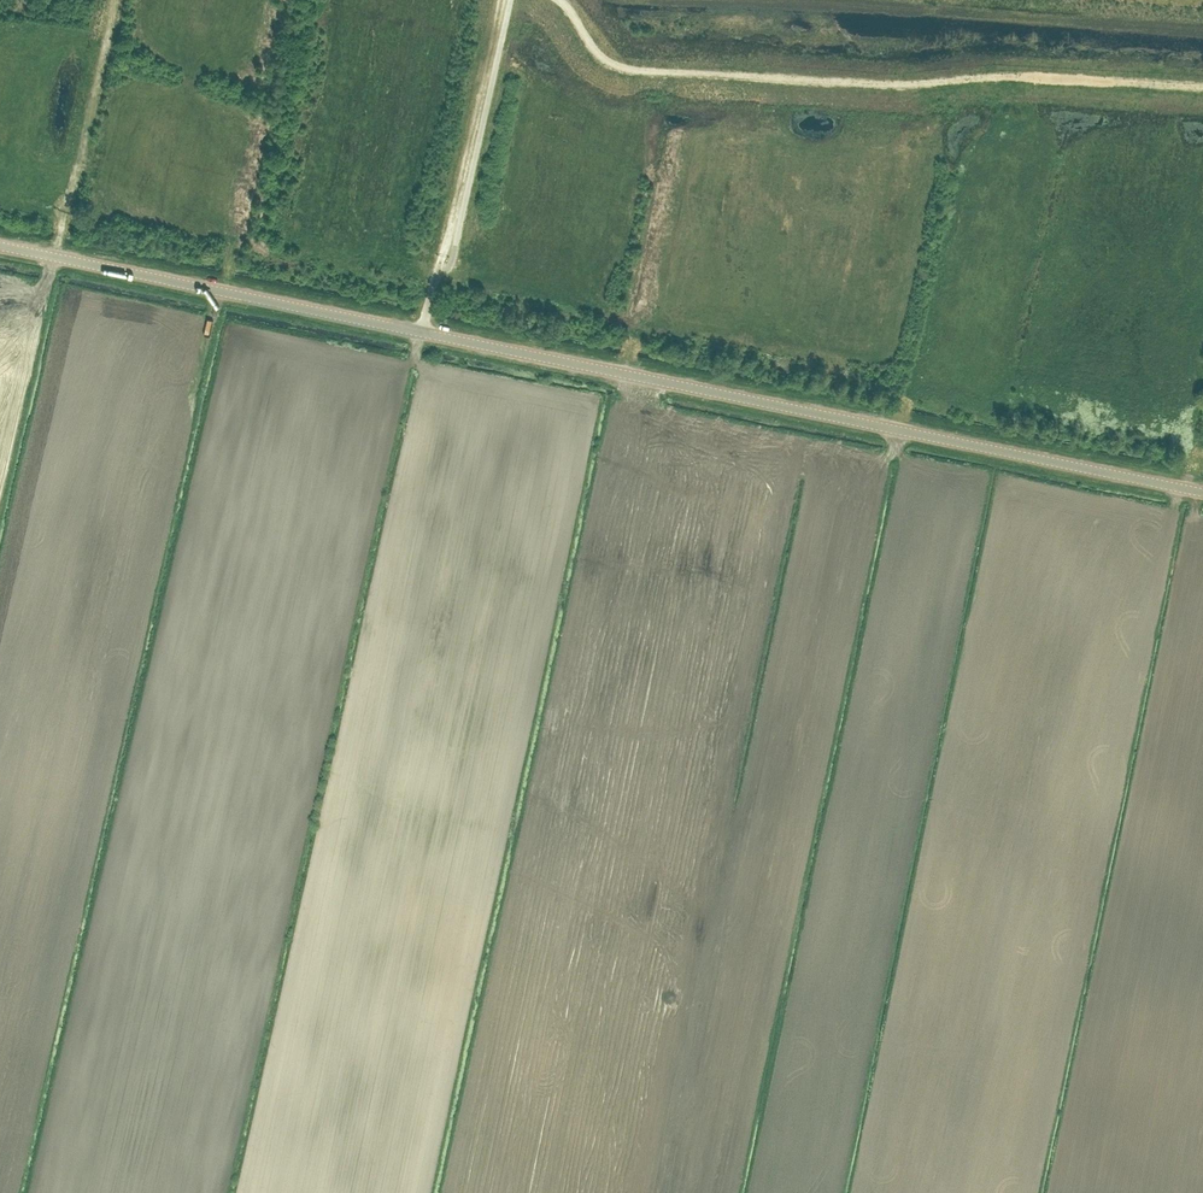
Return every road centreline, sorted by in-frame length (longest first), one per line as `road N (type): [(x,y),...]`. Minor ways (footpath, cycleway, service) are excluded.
road 1 (unclassified): [(1202,492),(422,332)]
road 2 (track): [(1202,87),(1018,77),(889,86),(633,70),(595,53),(561,0)]
road 3 (unclassified): [(422,332),(0,246)]
road 4 (track): [(433,291),(500,0)]

